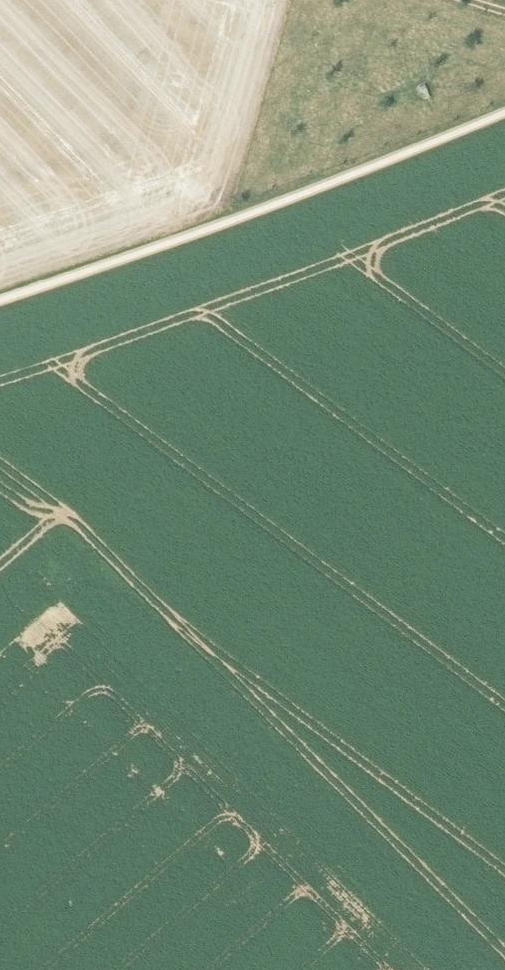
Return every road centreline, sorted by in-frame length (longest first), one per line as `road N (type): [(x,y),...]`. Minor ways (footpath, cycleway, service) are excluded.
road 1 (unclassified): [(0,299),(504,112)]

